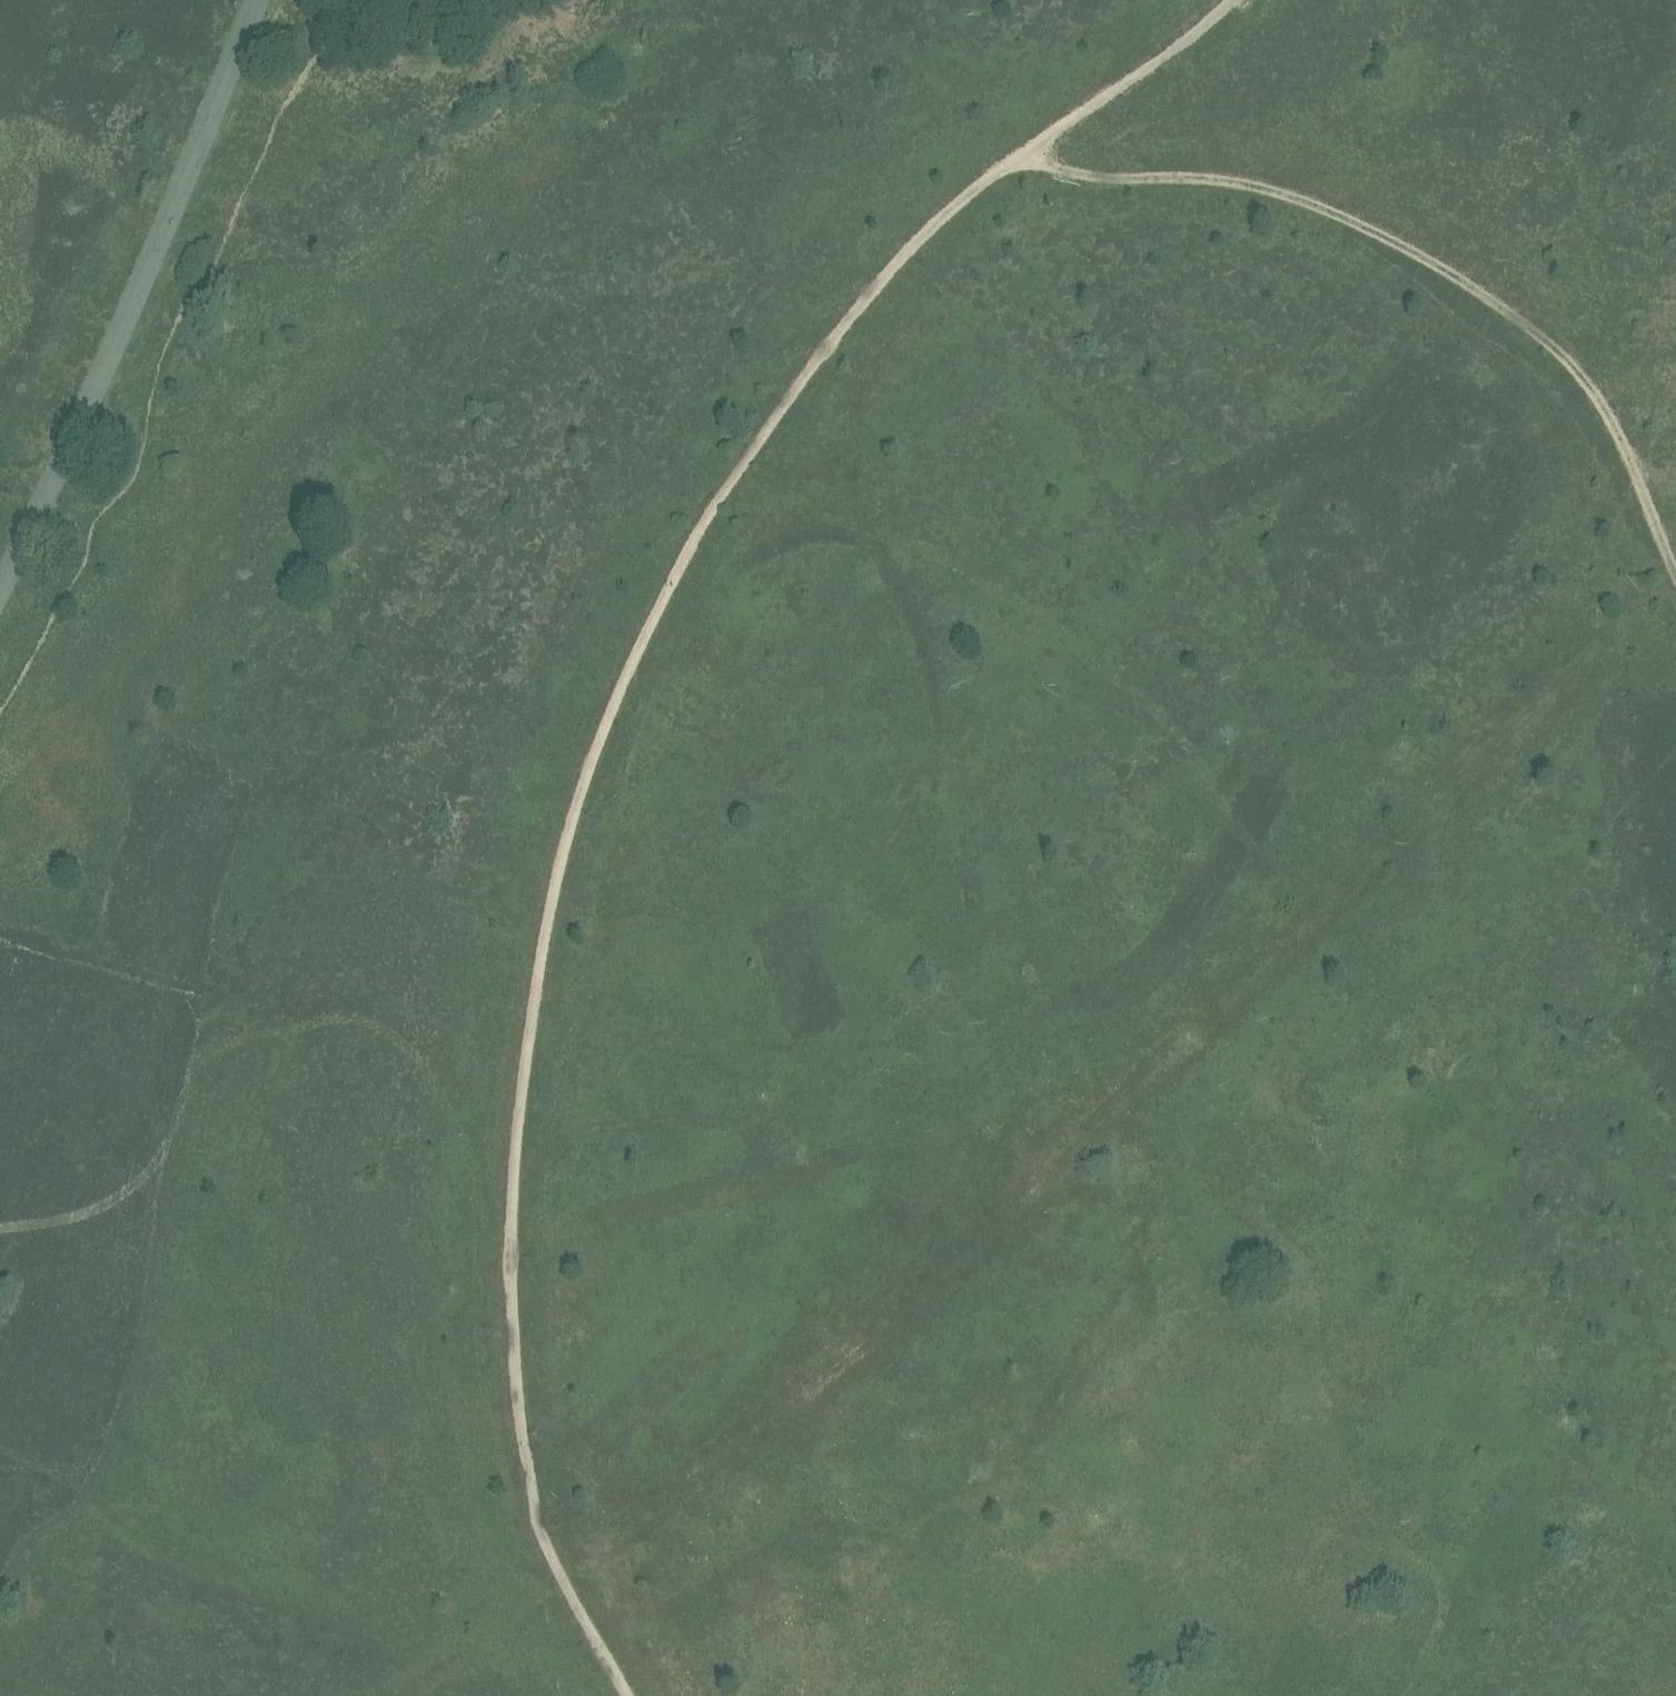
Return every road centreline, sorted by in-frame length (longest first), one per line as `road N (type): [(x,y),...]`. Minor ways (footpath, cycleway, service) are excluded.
road 1 (unclassified): [(0,590),(262,0)]

